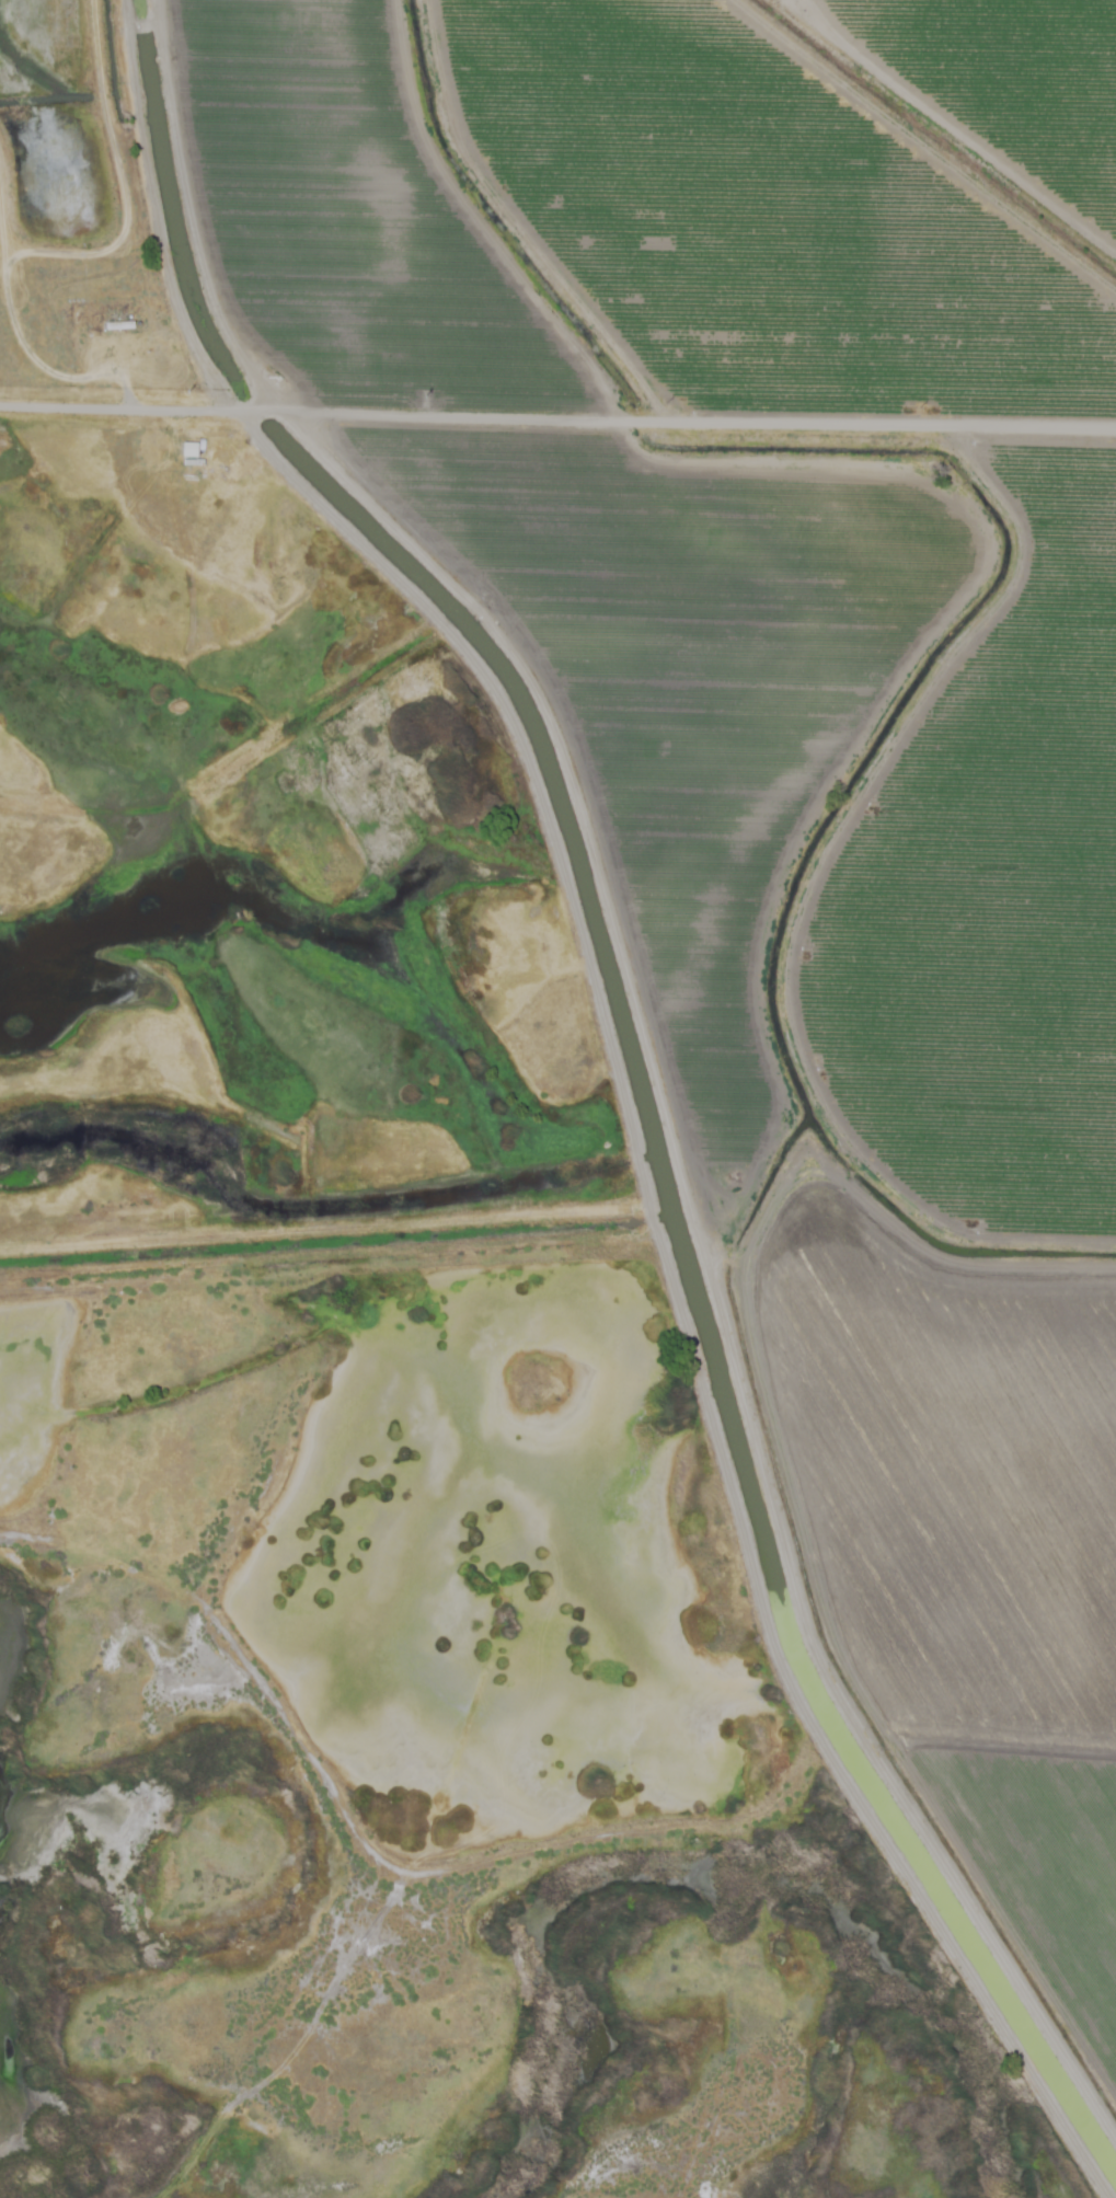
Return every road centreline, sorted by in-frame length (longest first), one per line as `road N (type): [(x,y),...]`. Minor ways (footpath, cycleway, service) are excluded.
road 1 (residential): [(1115,434),(0,408)]

